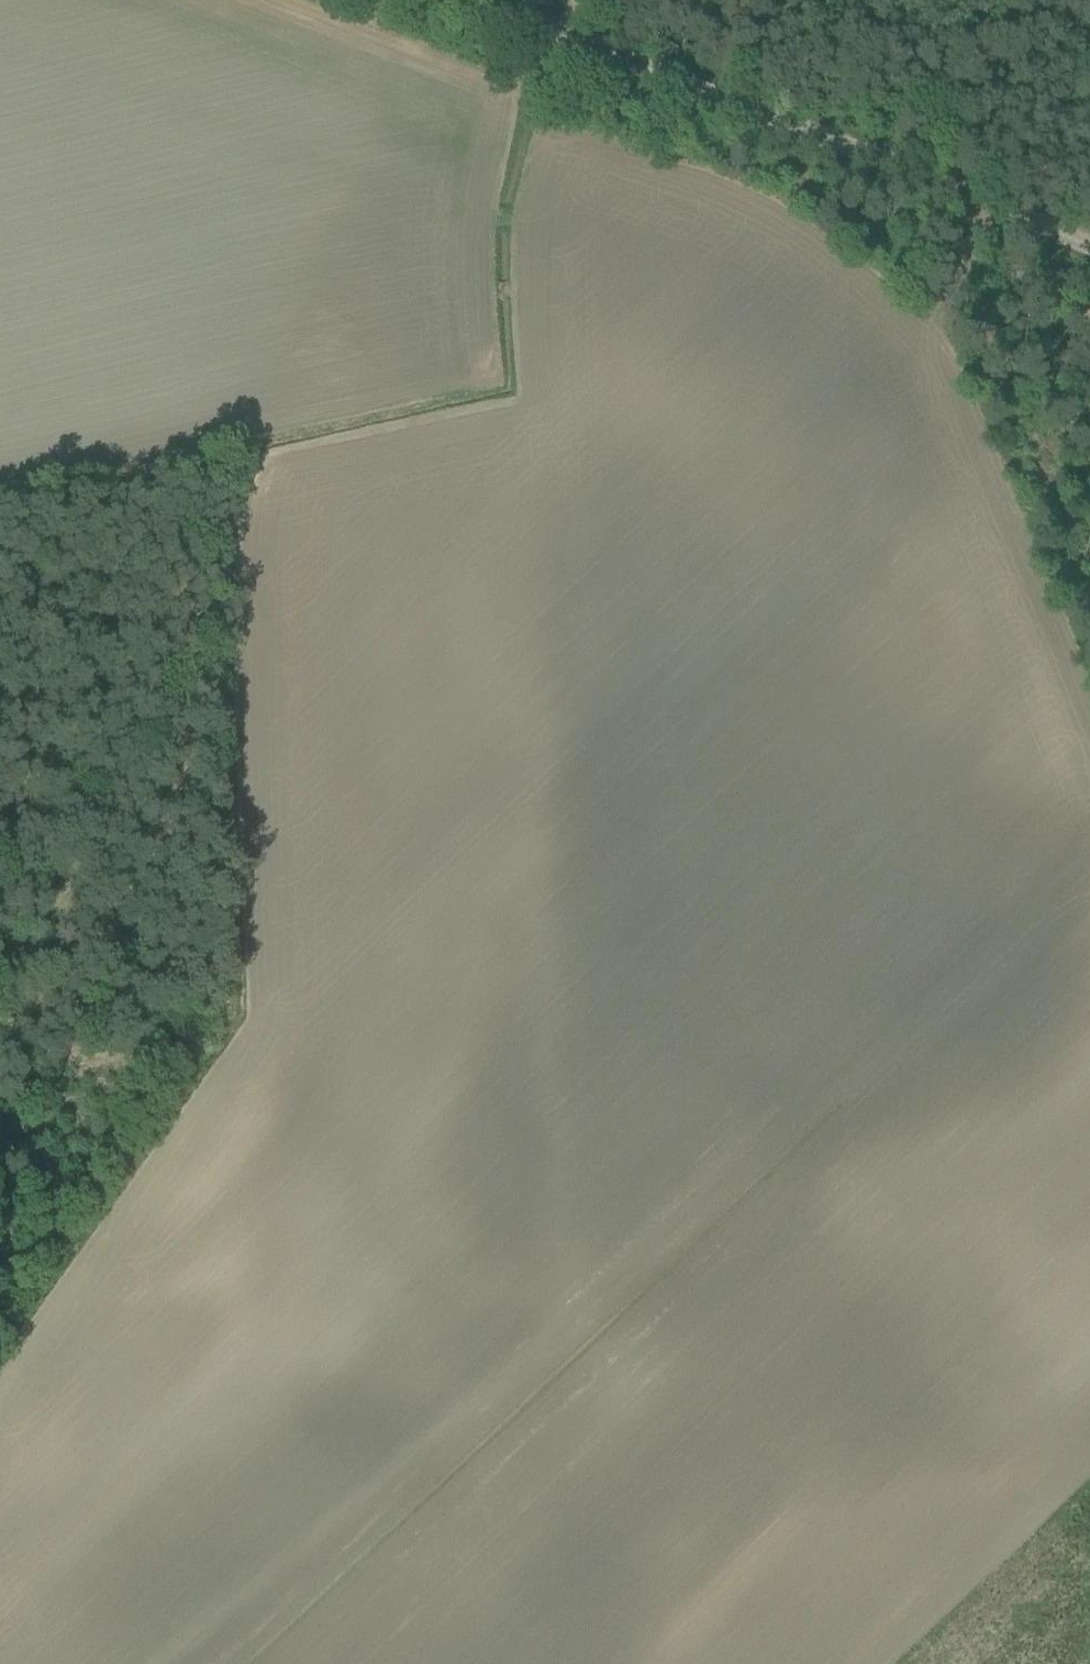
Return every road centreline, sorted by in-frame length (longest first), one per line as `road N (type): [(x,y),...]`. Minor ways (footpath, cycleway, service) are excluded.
road 1 (unclassified): [(1089,251),(469,0)]

